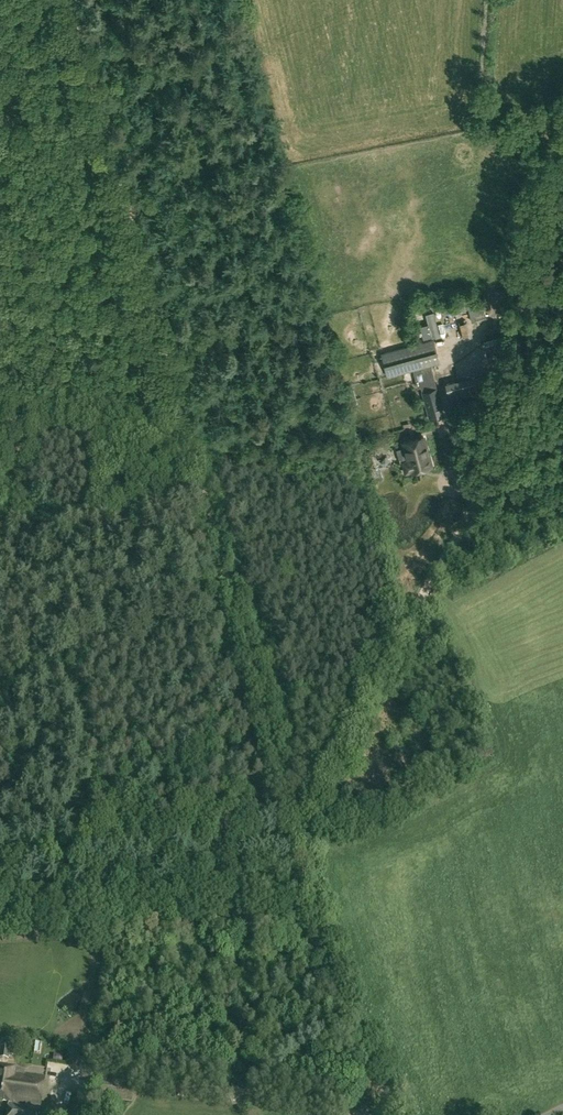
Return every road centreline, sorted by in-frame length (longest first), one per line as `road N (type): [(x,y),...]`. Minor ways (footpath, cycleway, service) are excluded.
road 1 (track): [(280,806),(69,0)]
road 2 (track): [(285,817),(316,785),(341,727),(562,370)]
road 3 (track): [(339,982),(312,974),(281,922),(0,934)]
road 4 (track): [(403,1112),(356,1030),(285,817)]
road 5 (track): [(0,873),(208,824),(285,817)]

